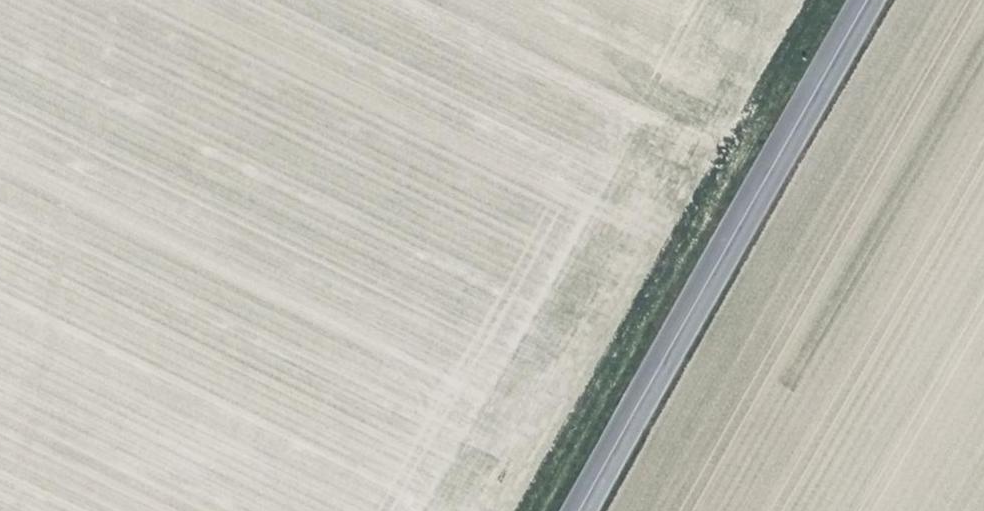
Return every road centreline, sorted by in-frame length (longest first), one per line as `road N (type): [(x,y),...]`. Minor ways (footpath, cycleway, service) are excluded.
road 1 (tertiary): [(584,510),(870,0)]

